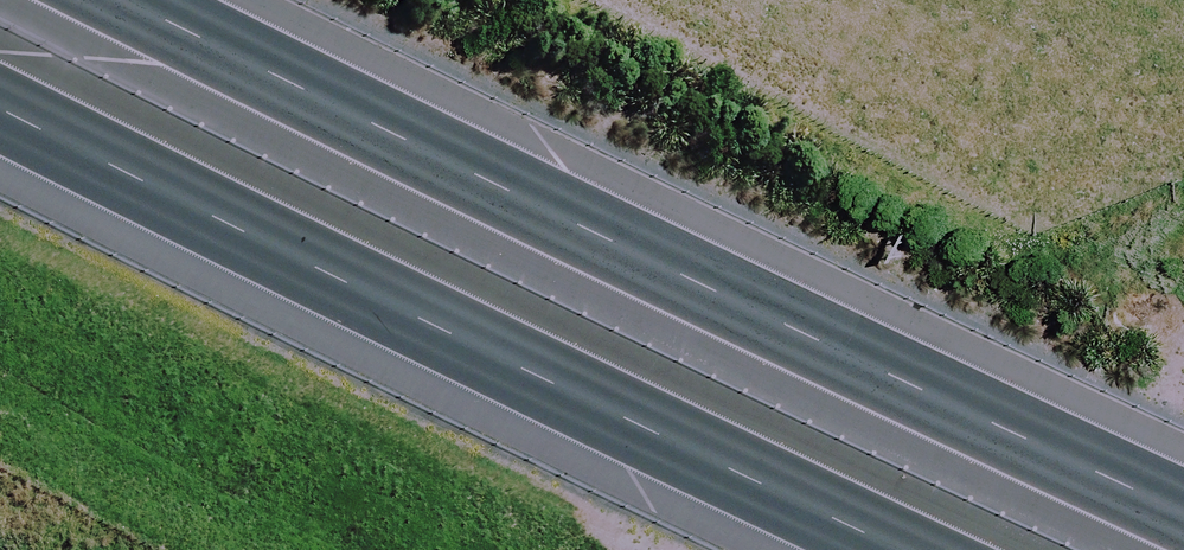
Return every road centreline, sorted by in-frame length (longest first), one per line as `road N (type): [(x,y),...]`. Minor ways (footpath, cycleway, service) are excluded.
road 1 (motorway): [(109,0),(1183,521)]
road 2 (motorway): [(892,549),(0,115)]

